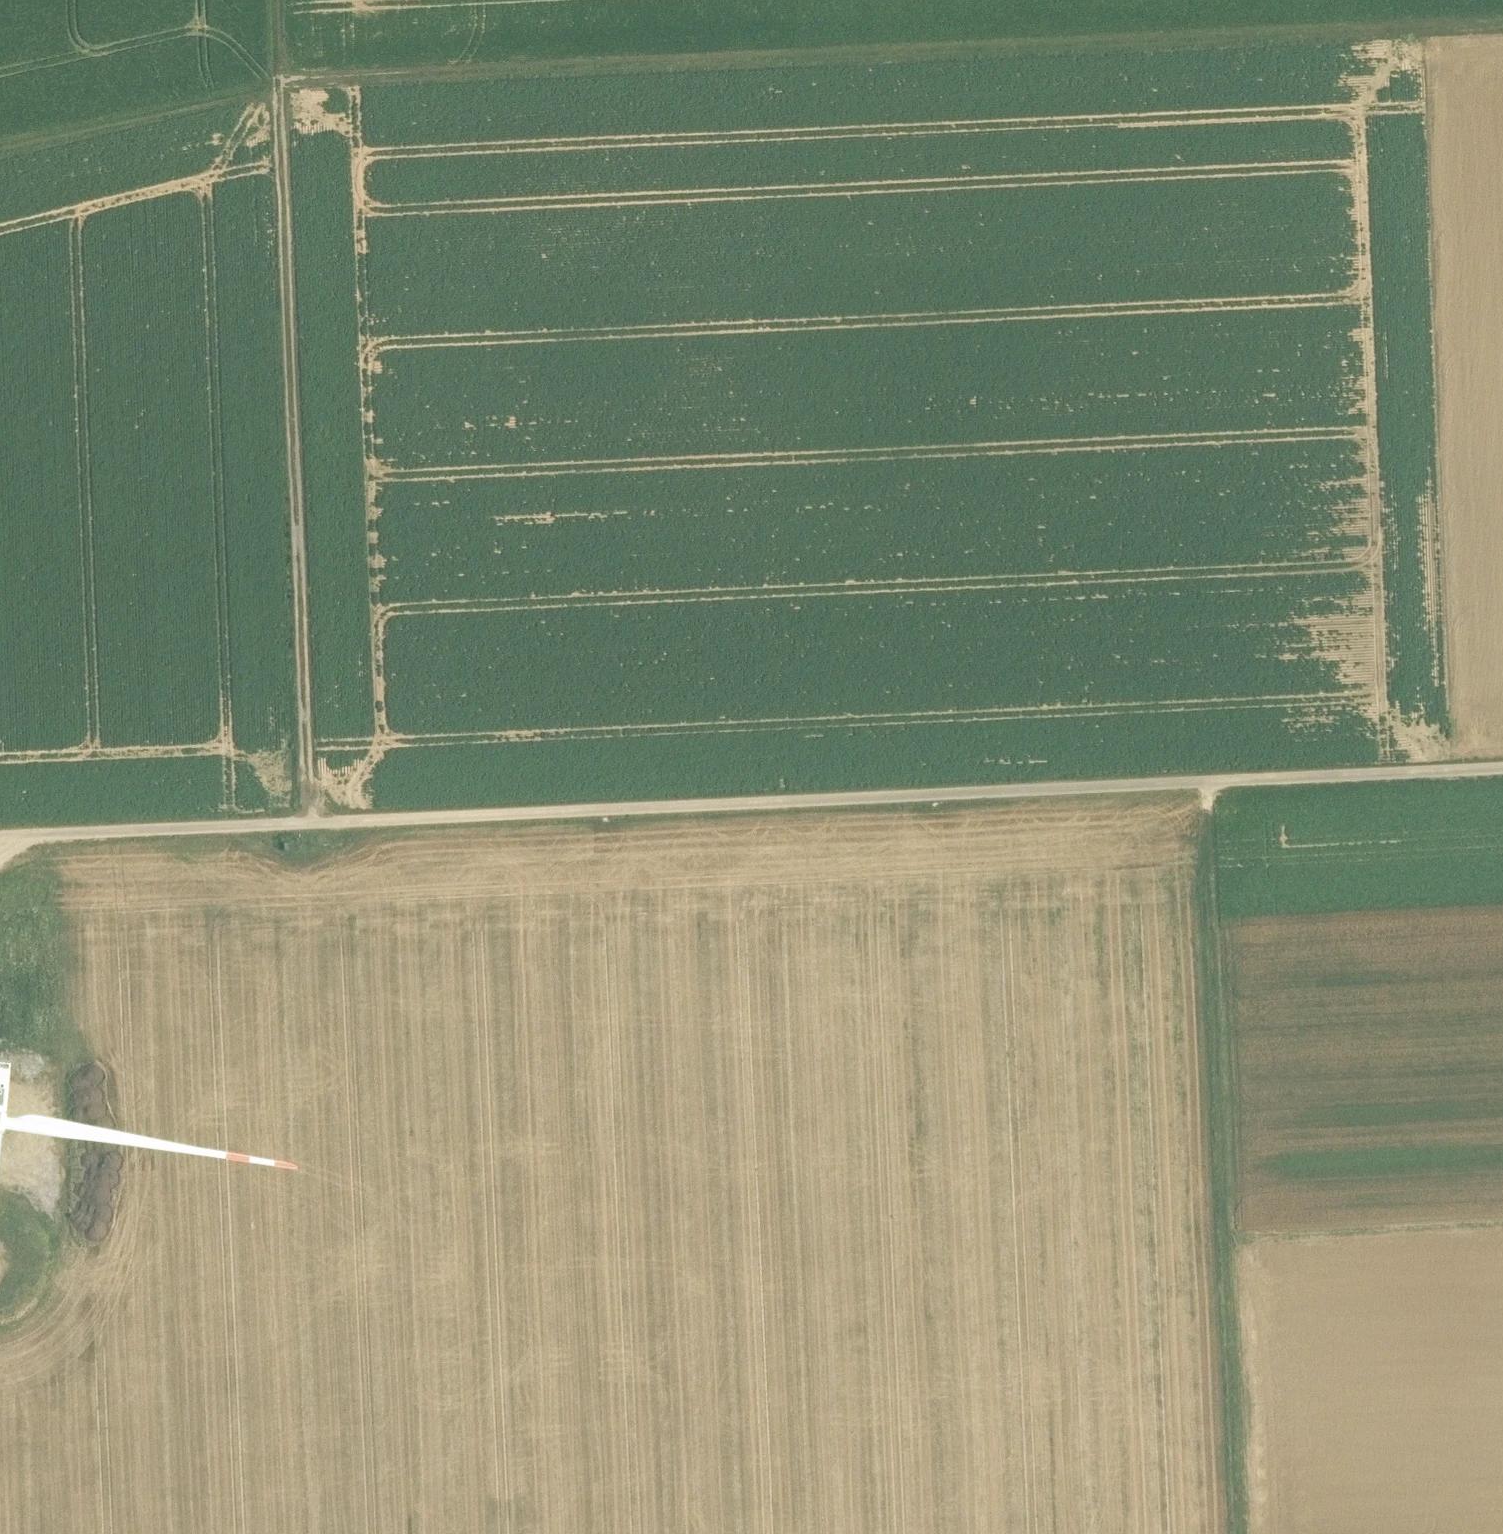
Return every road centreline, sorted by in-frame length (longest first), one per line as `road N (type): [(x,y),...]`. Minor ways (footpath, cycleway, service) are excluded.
road 1 (track): [(0,840),(1502,771)]
road 2 (track): [(277,0),(279,86),(1502,24)]
road 3 (track): [(312,827),(279,86),(0,154)]
road 4 (track): [(1240,1533),(1207,786)]

